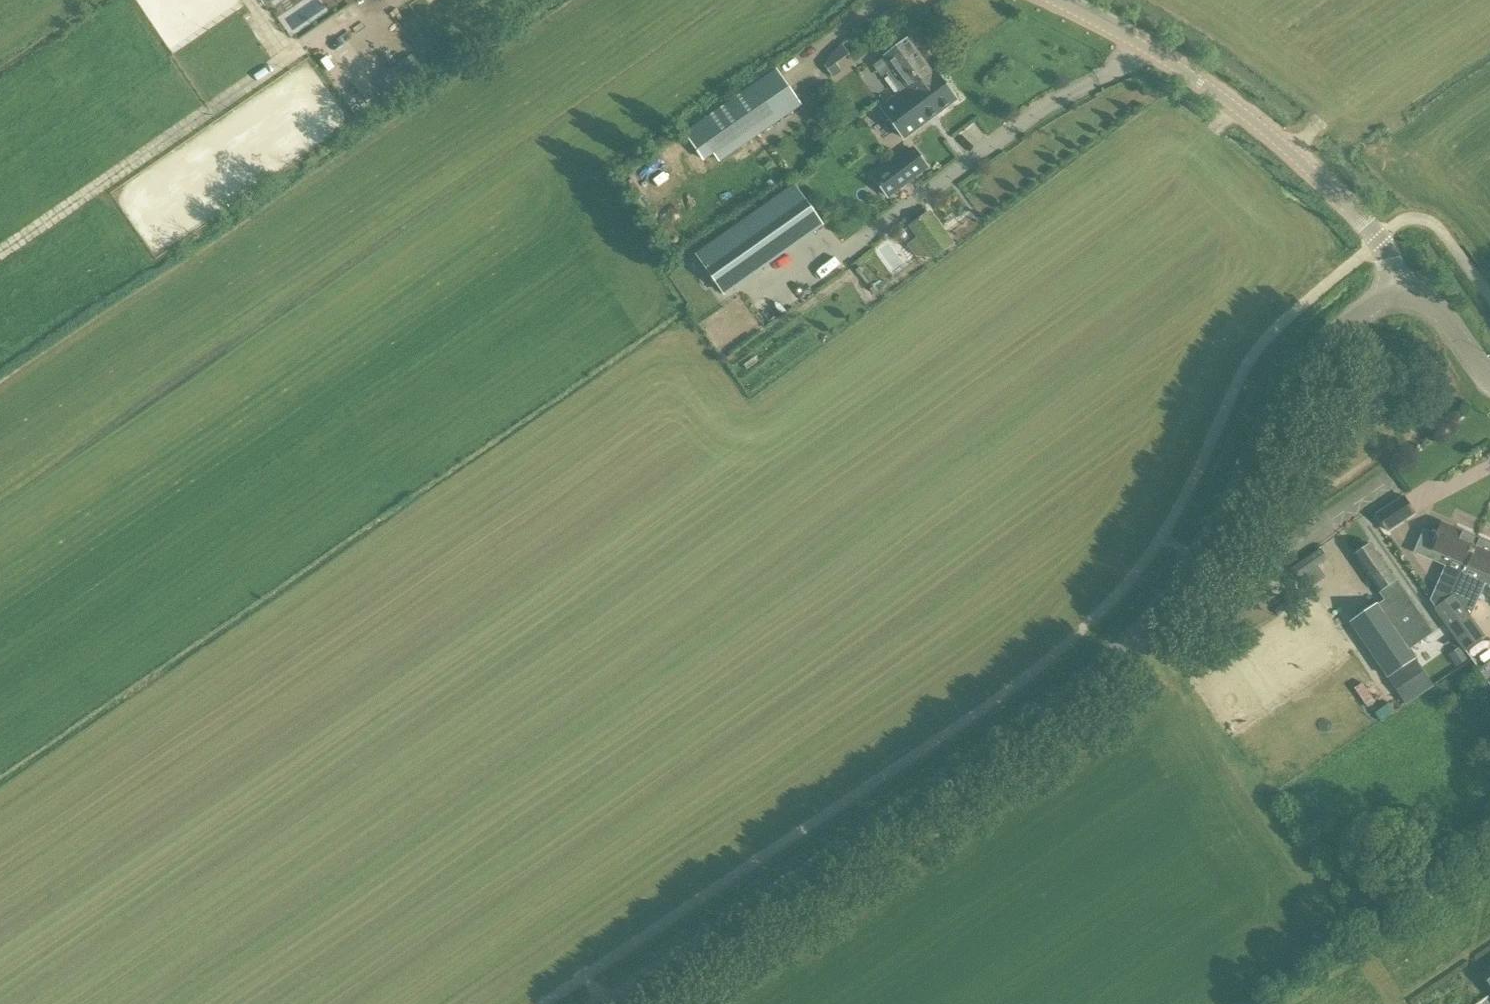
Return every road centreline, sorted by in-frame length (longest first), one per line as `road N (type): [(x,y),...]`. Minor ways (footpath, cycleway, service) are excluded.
road 1 (tertiary): [(613,1003),(1069,695),(1146,627),(1196,560),(1296,380),(1351,320),(1395,296)]
road 2 (tertiary): [(1395,296),(1384,245),(1290,151),(1205,86),(1052,0)]
road 3 (track): [(0,253),(304,46)]
road 4 (tertiary): [(1489,377),(1427,301),(1395,296)]

